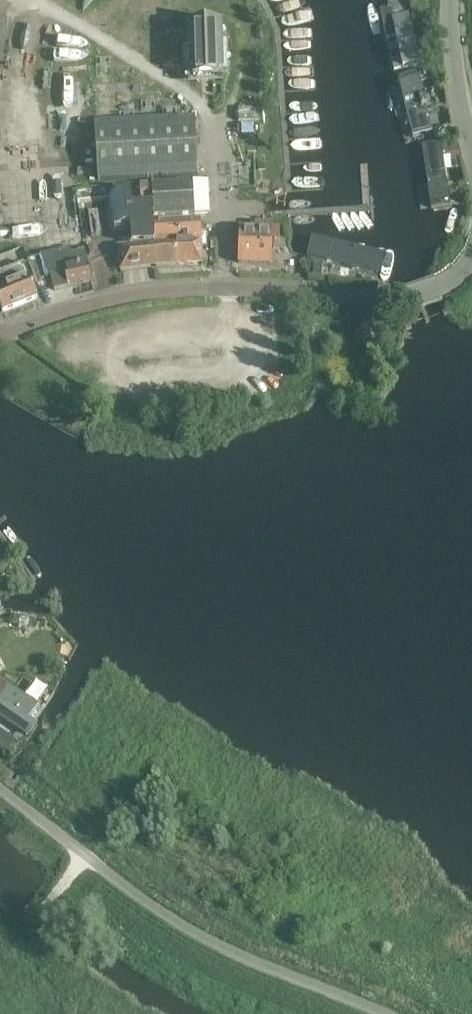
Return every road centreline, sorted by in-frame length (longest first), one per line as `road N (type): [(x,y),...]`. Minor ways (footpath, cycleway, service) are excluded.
road 1 (tertiary): [(0,334),(160,289),(397,299),(452,279),(471,260)]
road 2 (unclassified): [(391,1013),(152,906),(0,787)]
road 3 (tertiary): [(471,146),(449,0)]

